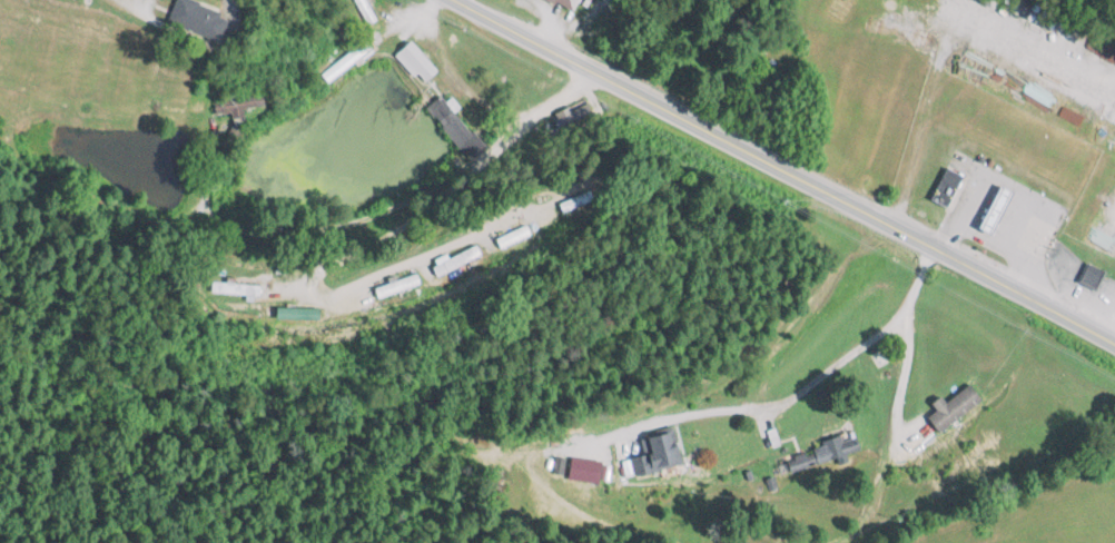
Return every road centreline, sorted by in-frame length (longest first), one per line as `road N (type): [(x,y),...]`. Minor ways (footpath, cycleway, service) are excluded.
road 1 (primary): [(1114,342),(457,0)]
road 2 (residential): [(230,125),(203,176),(205,203),(225,228),(267,237),(333,231),(471,177),(535,113)]
road 3 (residential): [(606,435),(684,415),(772,411),(901,310),(933,246)]
road 4 (residential): [(535,113),(468,98),(428,32),(435,0)]

